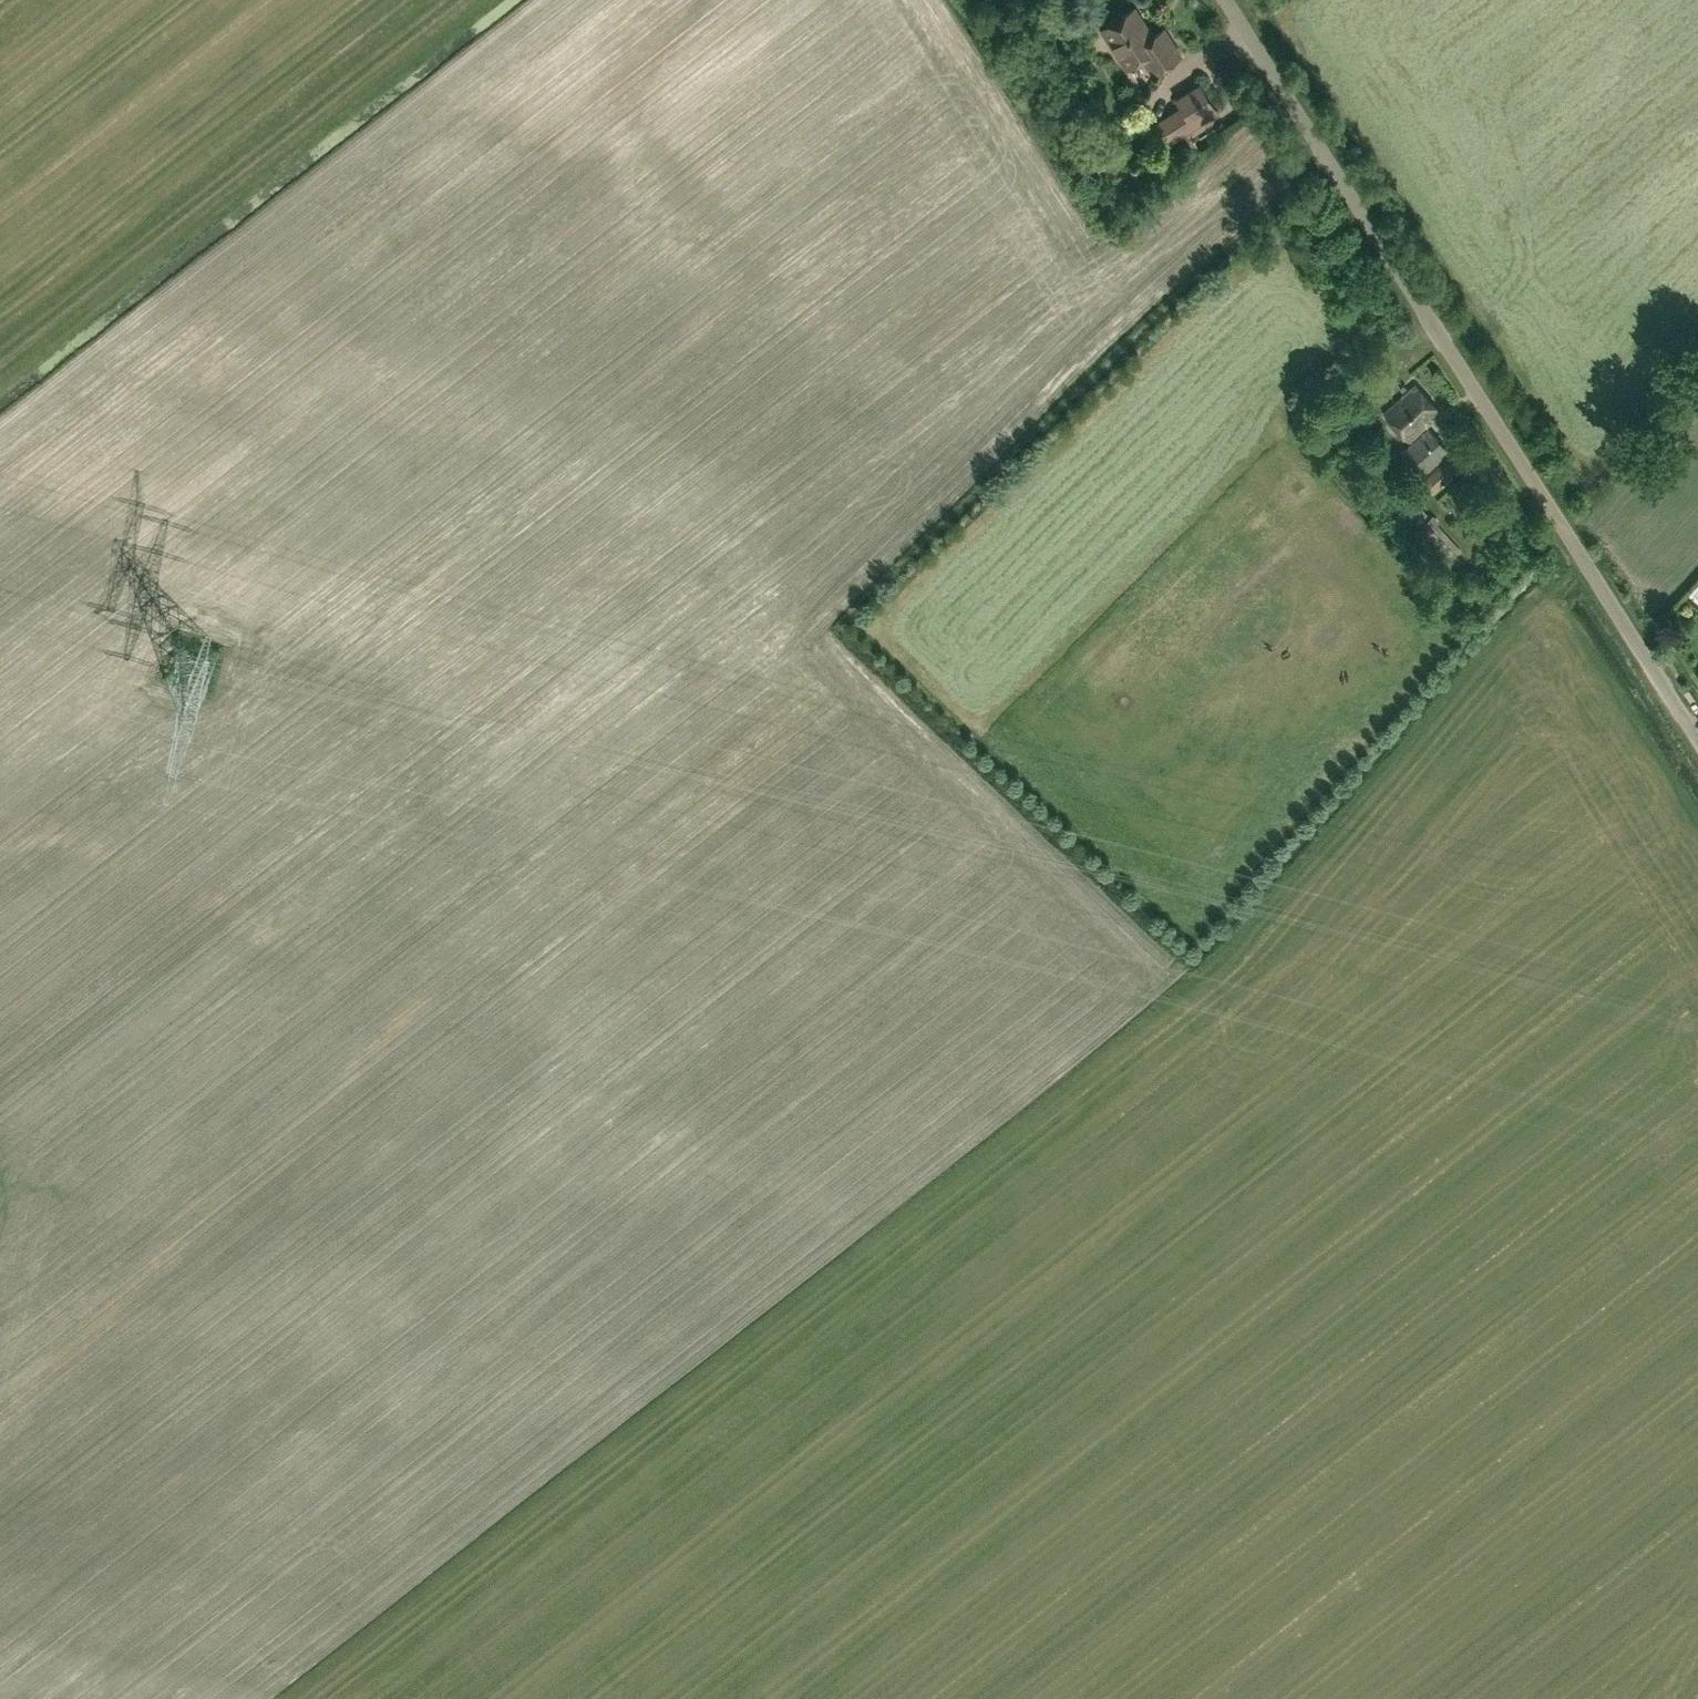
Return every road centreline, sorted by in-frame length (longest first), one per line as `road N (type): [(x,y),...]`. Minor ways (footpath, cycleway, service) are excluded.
road 1 (unclassified): [(1697,740),(1229,0)]

